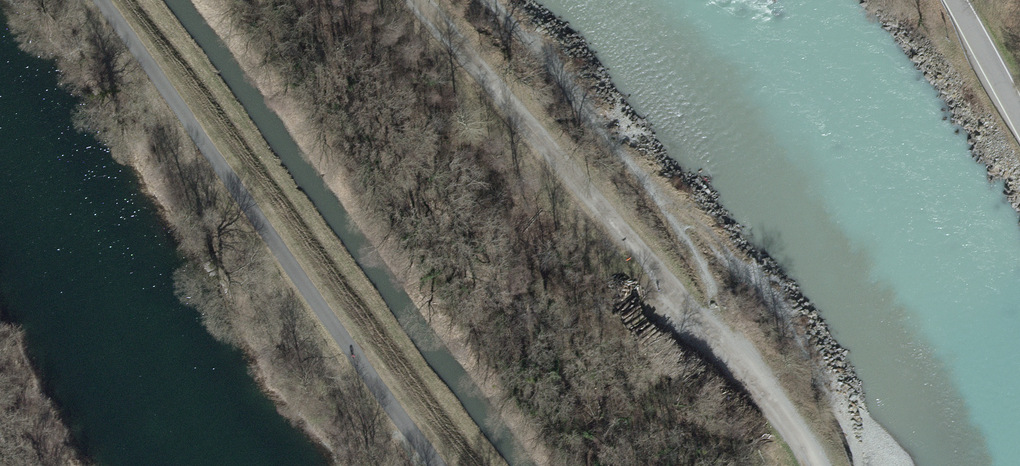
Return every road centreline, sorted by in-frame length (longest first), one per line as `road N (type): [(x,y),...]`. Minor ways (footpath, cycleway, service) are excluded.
road 1 (track): [(816,465),(760,388),(416,0)]
road 2 (unclassified): [(96,0),(435,465)]
road 3 (unclassified): [(1019,119),(954,0)]

